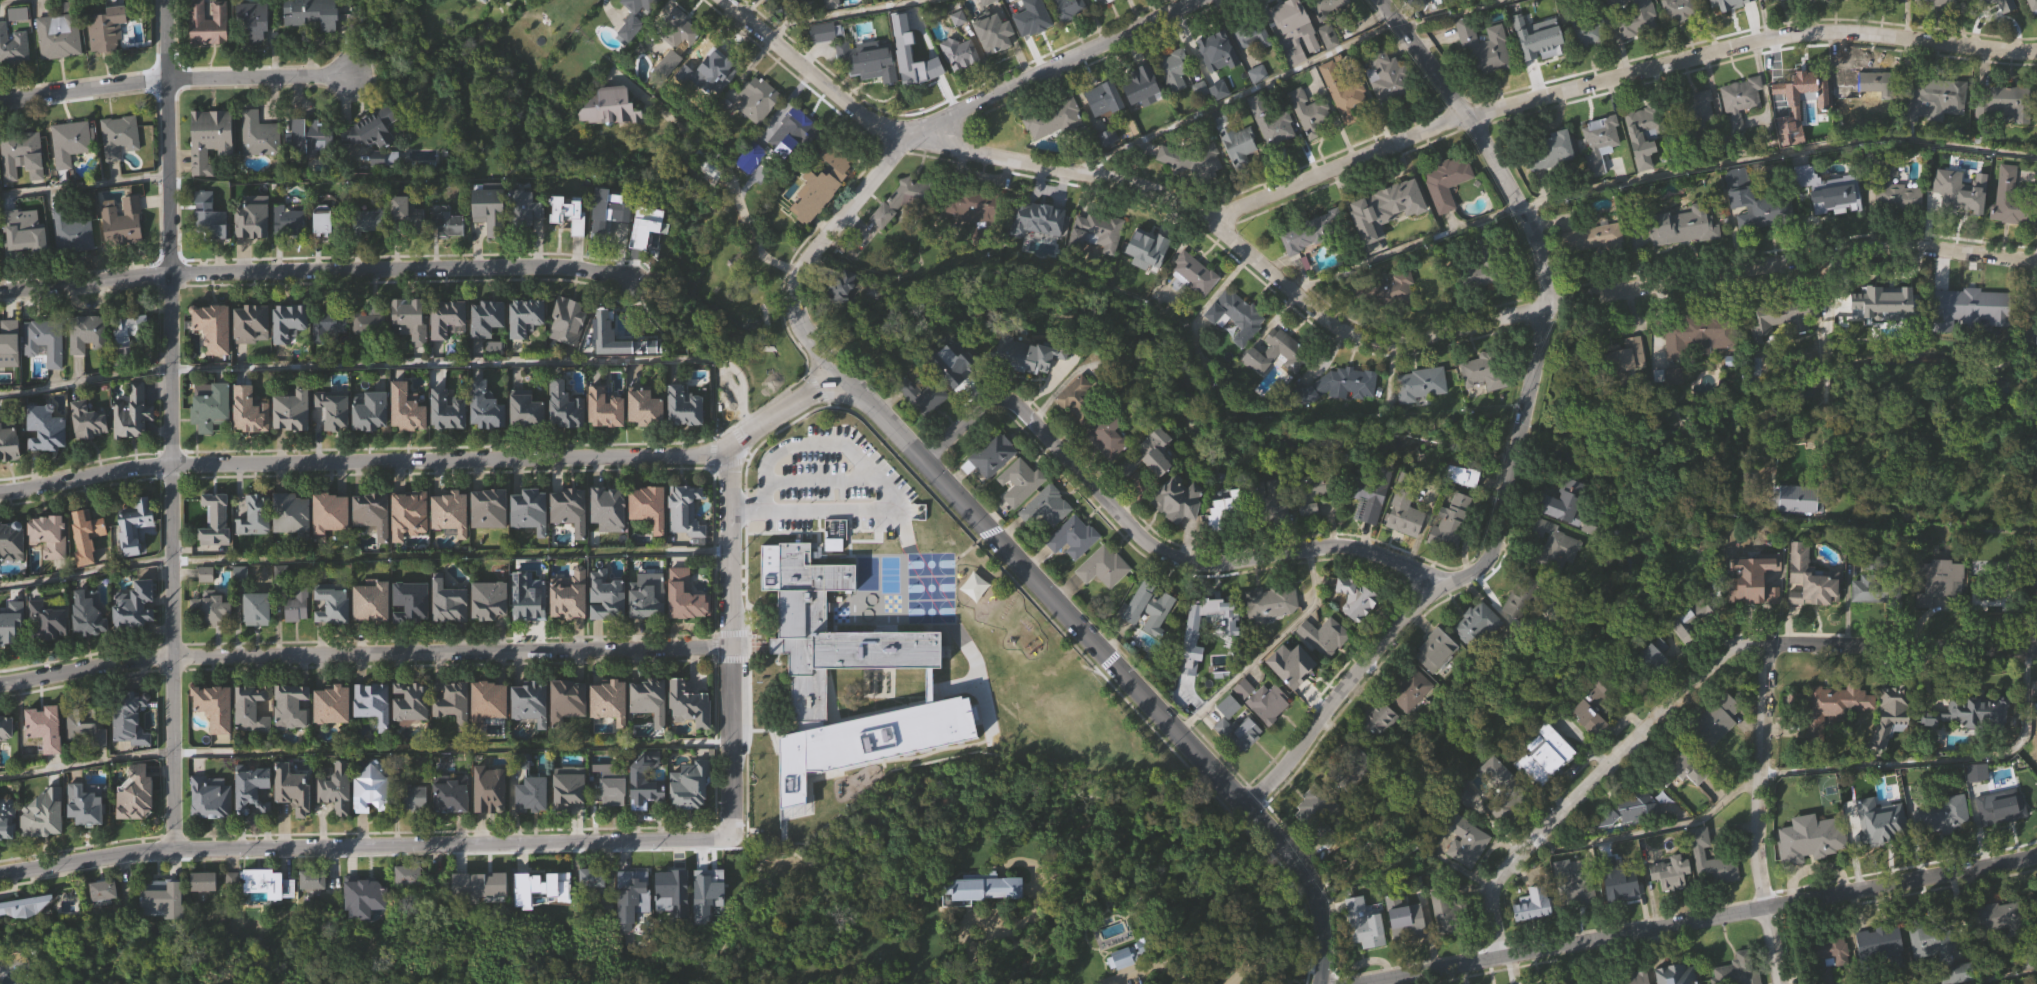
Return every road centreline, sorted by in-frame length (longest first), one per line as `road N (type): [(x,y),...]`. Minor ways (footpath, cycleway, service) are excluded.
road 1 (residential): [(720,0),(883,133),(1068,172),(1211,226),(1370,346),(1402,346),(1484,320),(1825,252),(1894,244),(2036,263)]
road 2 (residential): [(1243,813),(1415,608),(1439,586),(1490,563),(1562,305),(1531,218),(1382,0)]
road 3 (residential): [(1211,226),(1468,116),(1678,62),(1819,37),(2036,55)]
road 4 (residential): [(175,849),(162,0)]
road 5 (residential): [(0,871),(175,849),(732,840)]
road 6 (residential): [(0,685),(173,657),(730,649)]
road 7 (residential): [(0,487),(172,461),(728,454)]
road 8 (residential): [(1497,959),(1493,901),(1501,874),(1729,651),(1768,642),(2036,649)]
road 9 (residential): [(1361,983),(2036,854)]
road 10 (residential): [(0,298),(170,272),(476,267),(634,285)]
road 11 (residential): [(927,462),(987,410),(1008,406),(1138,538),(1177,563),(1209,567),(1339,550),(1439,586)]
road 12 (residential): [(1243,813),(927,462),(835,372)]
road 13 (residential): [(732,840),(728,454)]
road 14 (residential): [(0,98),(161,77),(349,79)]
road 15 (residential): [(1781,983),(1757,854),(1768,642)]
road 16 (residential): [(906,138),(1213,0)]
road 17 (residential): [(835,372),(797,315),(792,278),(906,138)]
road 18 (residential): [(1319,983),(1326,952),(1313,898),(1243,813)]
road 19 (residential): [(728,454),(835,372)]

